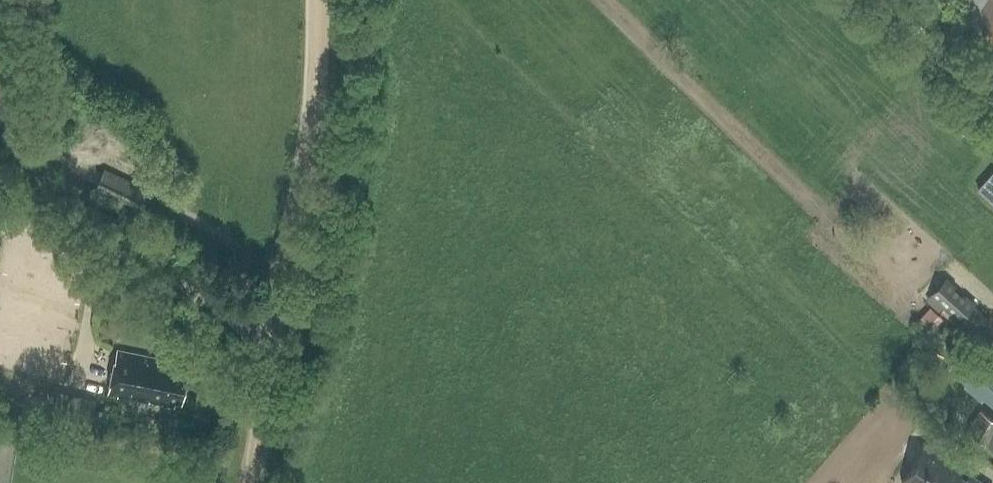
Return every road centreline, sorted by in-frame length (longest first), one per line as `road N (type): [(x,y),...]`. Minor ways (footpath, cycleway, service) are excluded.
road 1 (track): [(320,0),(312,130),(244,482)]
road 2 (unclassified): [(992,96),(889,0)]

